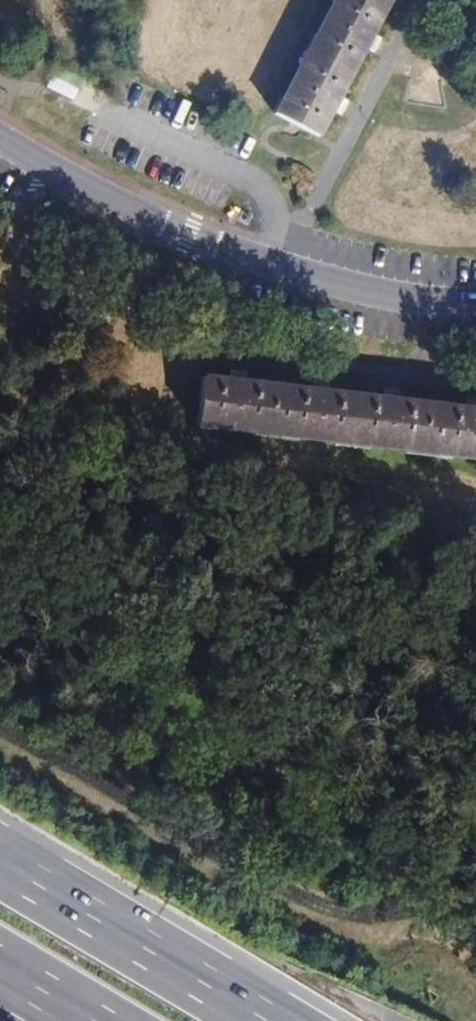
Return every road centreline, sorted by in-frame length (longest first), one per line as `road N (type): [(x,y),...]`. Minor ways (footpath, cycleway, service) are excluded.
road 1 (residential): [(0,140),(222,250),(388,298),(475,303)]
road 2 (motorway): [(280,1020),(0,853)]

